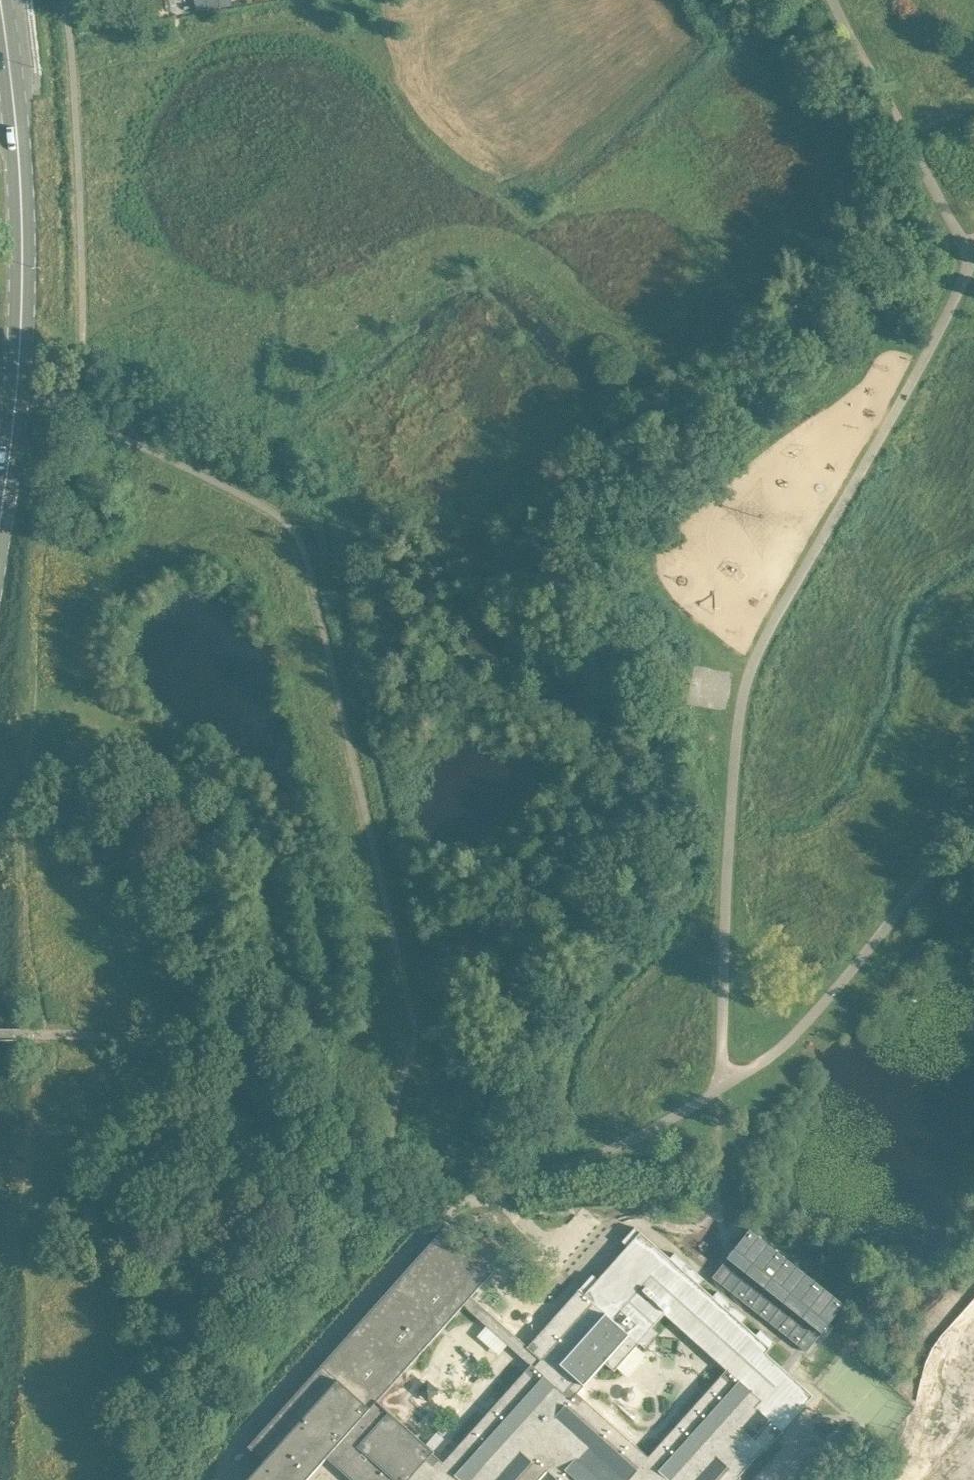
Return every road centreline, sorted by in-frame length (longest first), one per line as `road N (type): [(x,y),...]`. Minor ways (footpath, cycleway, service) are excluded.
road 1 (tertiary): [(0,512),(21,275),(16,113),(0,16)]

